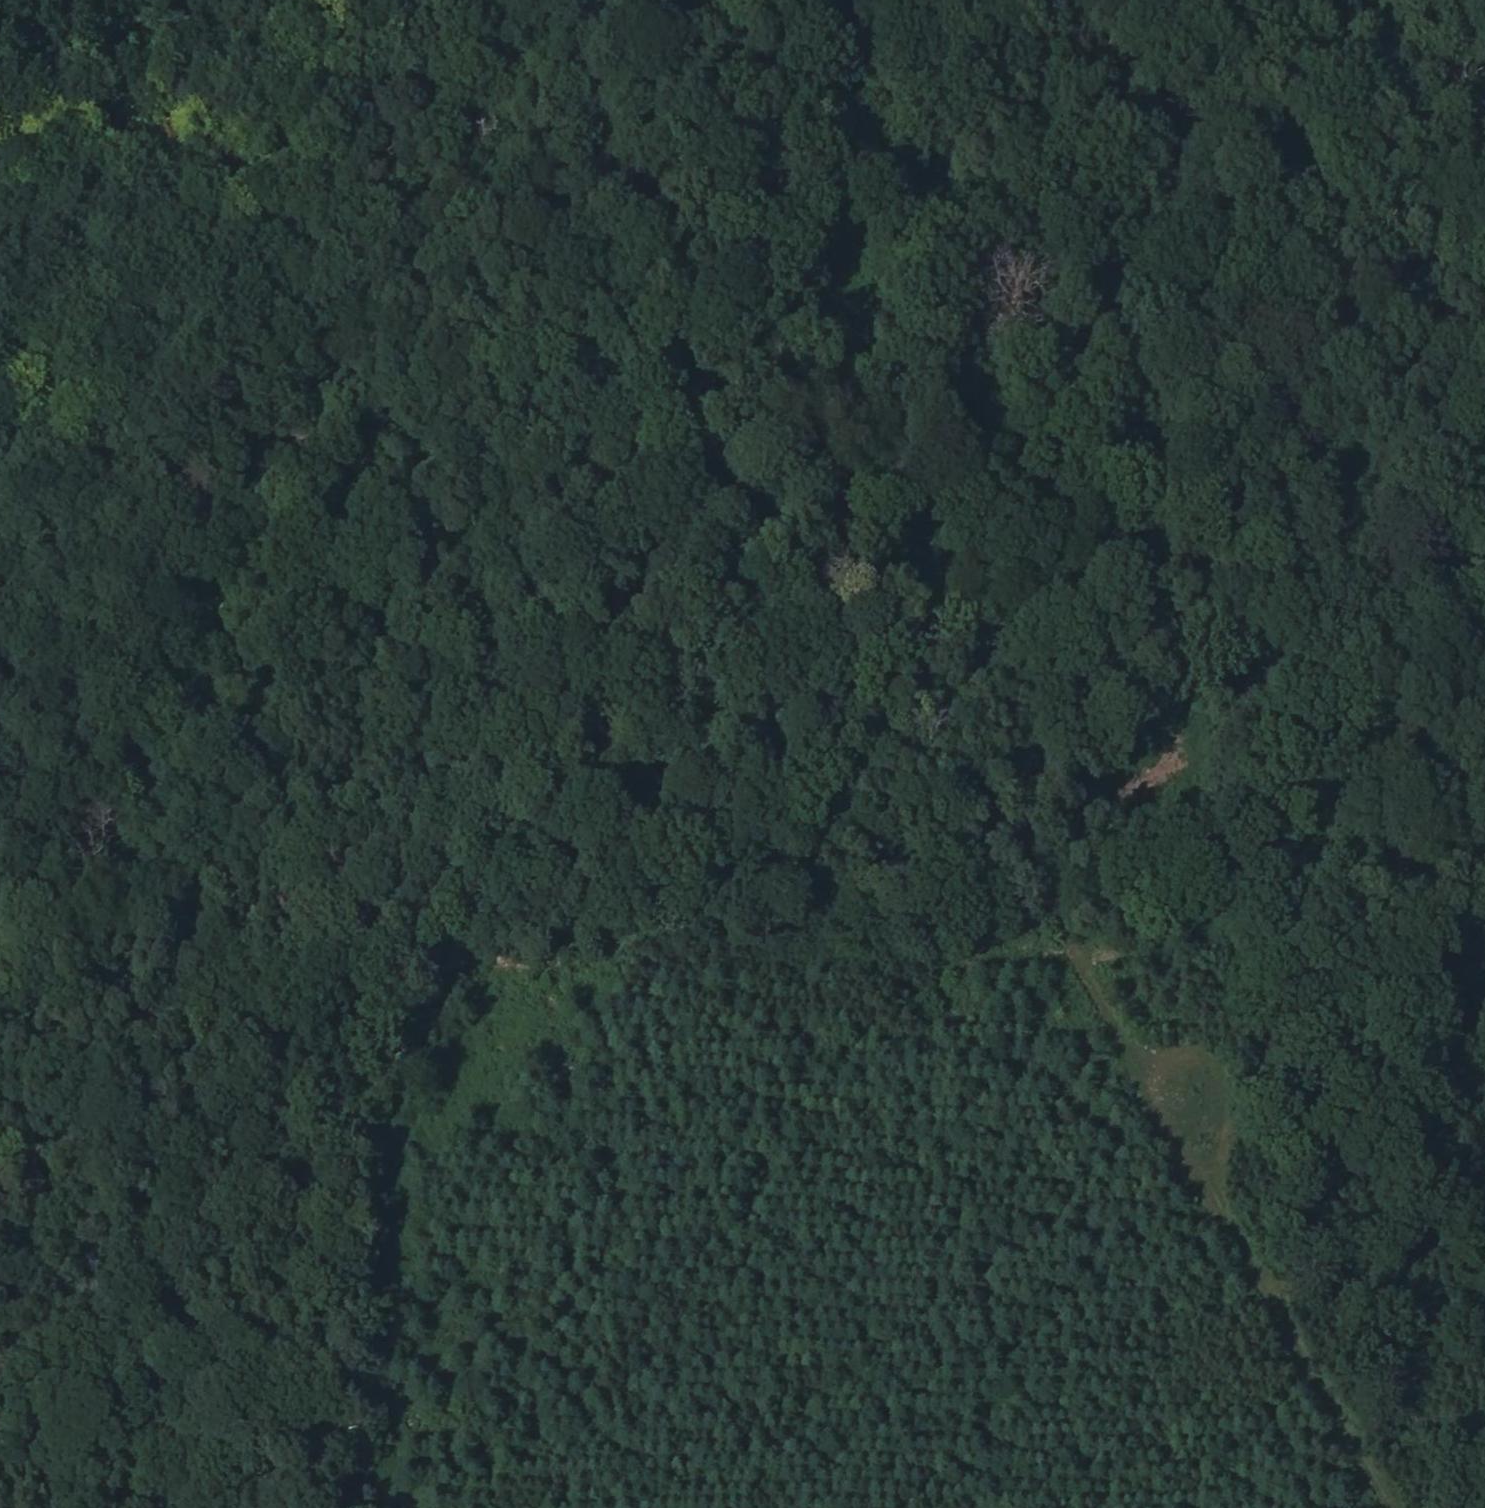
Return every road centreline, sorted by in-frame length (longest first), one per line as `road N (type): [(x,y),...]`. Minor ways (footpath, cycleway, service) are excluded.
road 1 (track): [(1389,1507),(1057,924),(885,590),(877,513),(898,491),(1036,467),(1225,364),(1279,313),(1291,283),(1288,254),(980,0)]

